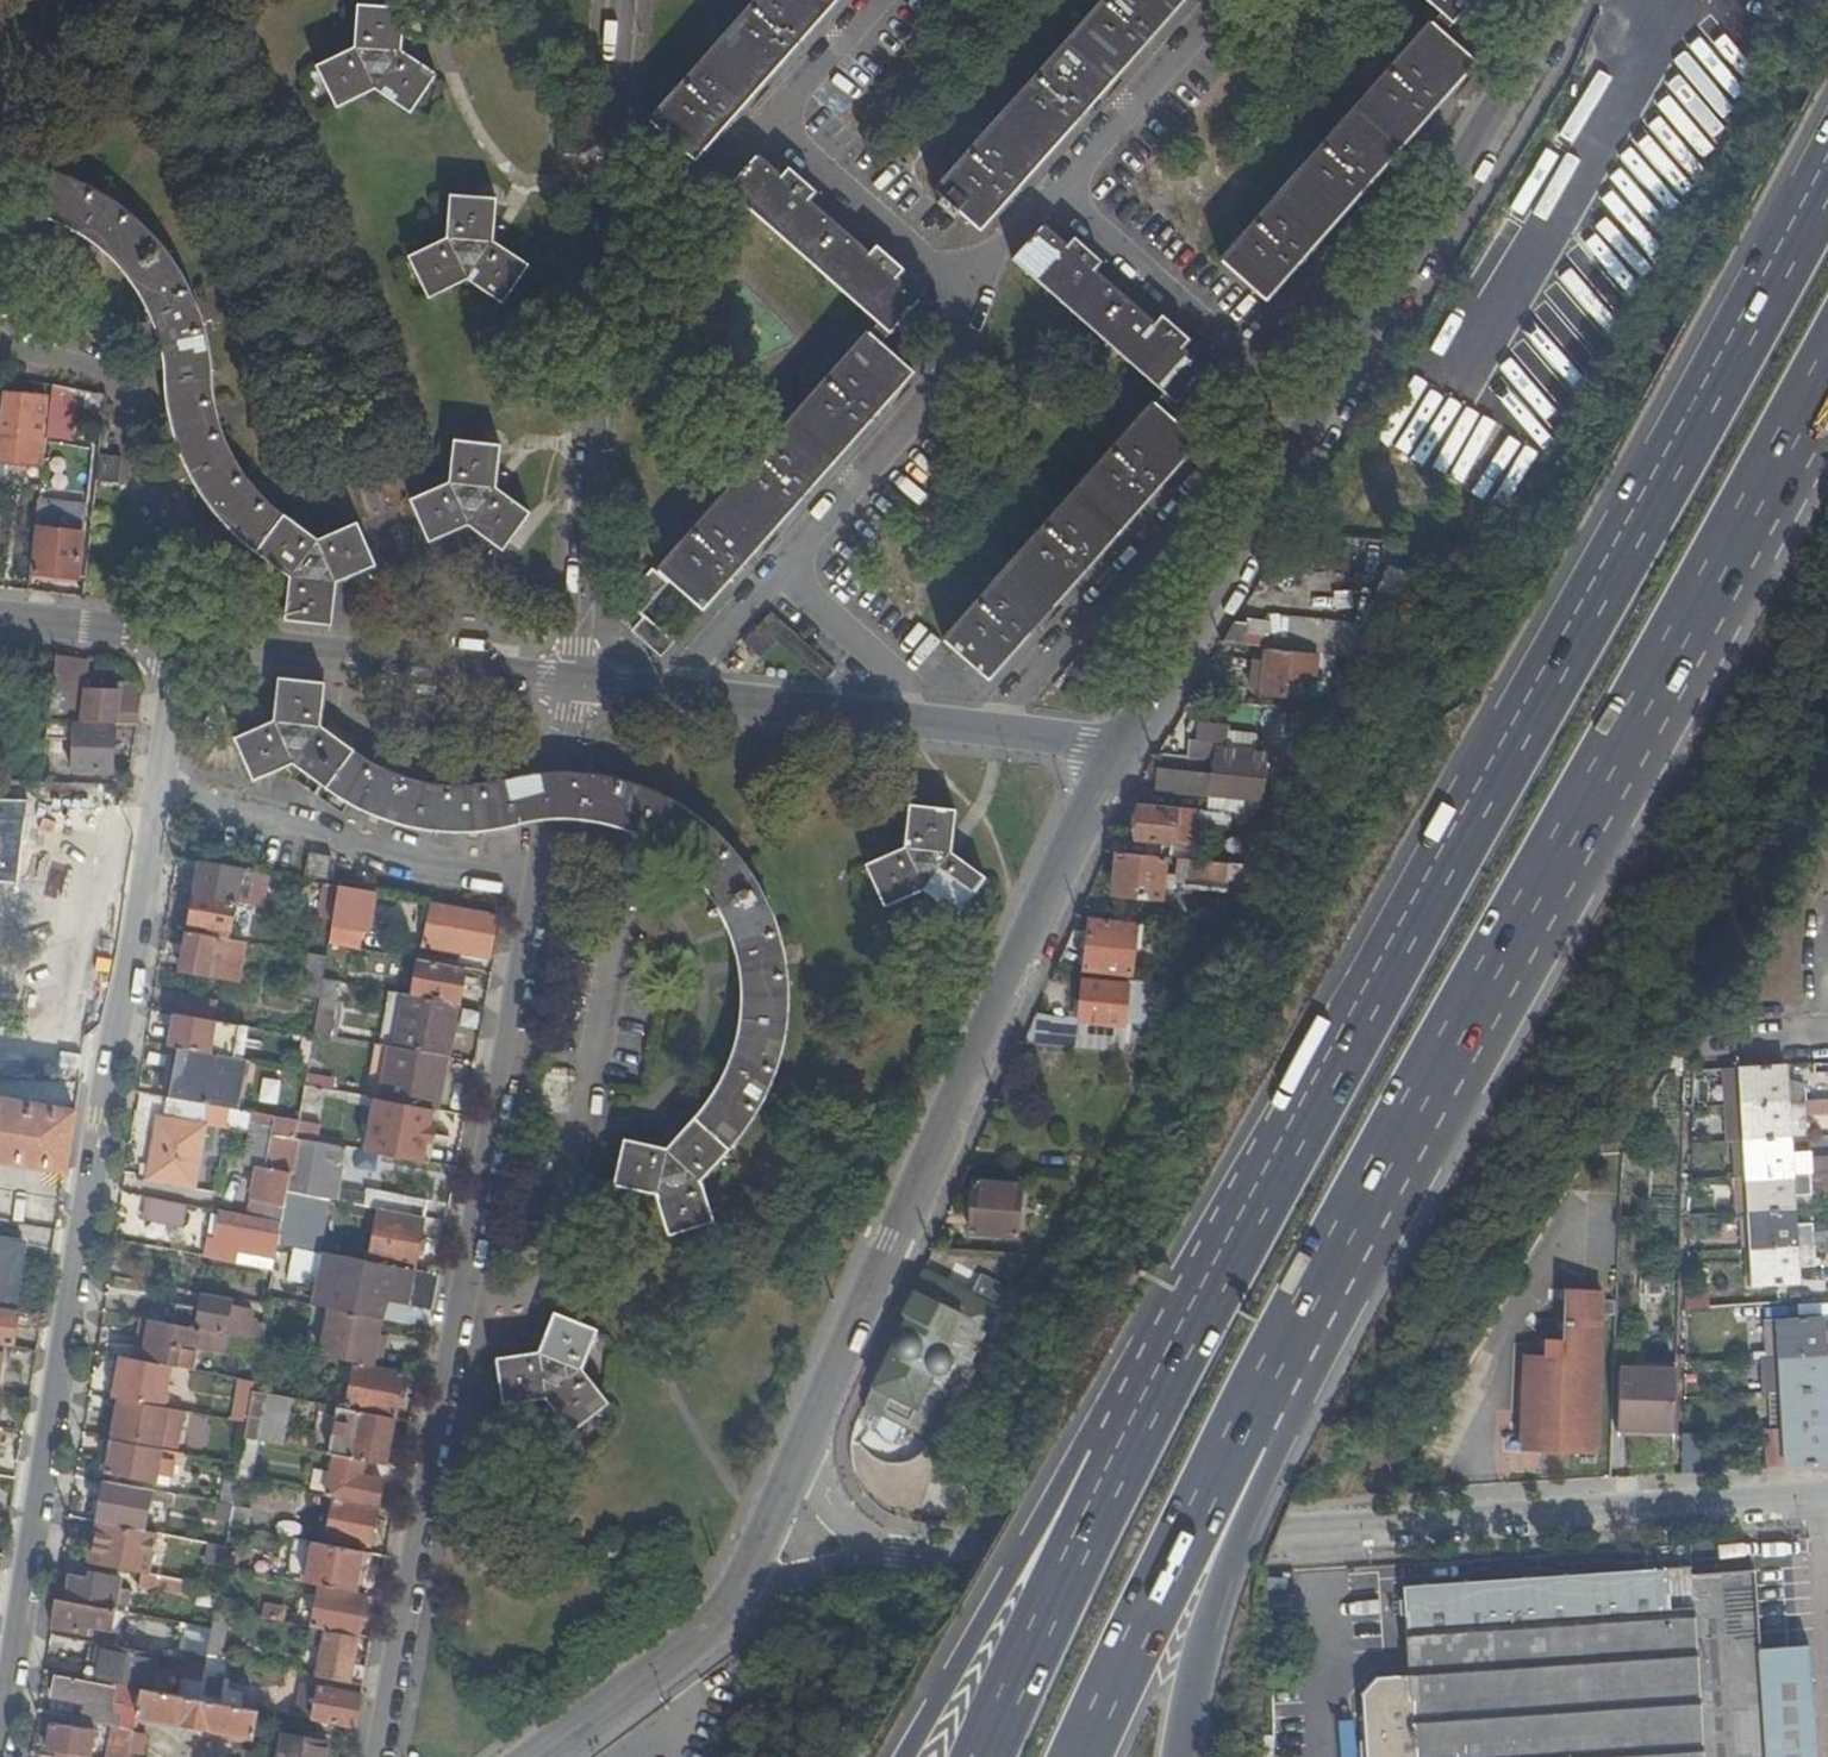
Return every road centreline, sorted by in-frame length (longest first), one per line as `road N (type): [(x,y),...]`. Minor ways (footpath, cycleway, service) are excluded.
road 1 (motorway): [(1827,172),(1103,1488)]
road 2 (motorway): [(1251,1405),(1827,381)]
road 3 (residential): [(0,1747),(159,793)]
road 4 (residential): [(380,1756),(539,880)]
road 5 (residential): [(1827,1499),(967,1556)]
road 6 (tertiary): [(803,1449),(1065,856),(1131,743)]
road 7 (tertiary): [(1307,420),(1560,0)]
road 8 (residential): [(995,727),(1234,445),(1265,391)]
road 9 (residential): [(578,684),(603,280)]
road 10 (residential): [(177,639),(578,684)]
road 11 (motorway): [(1075,1756),(1149,1594),(1251,1405)]
road 12 (residential): [(539,880),(402,863),(305,829),(159,793)]
road 13 (residential): [(0,353),(82,370),(122,399),(193,570),(177,639)]
road 14 (tertiary): [(1131,743),(1307,420)]
road 15 (motorway): [(1186,1756),(1211,1621),(1263,1481),(1251,1405)]
road 16 (motorway): [(1103,1488),(1045,1523),(900,1756)]
road 17 (residential): [(787,571),(886,468),(948,389),(962,343),(953,296)]
road 18 (motorway): [(1103,1488),(984,1756)]
road 19 (residential): [(1265,391),(1220,329),(1066,195)]
road 20 (residential): [(603,280),(621,0)]
road 21 (residential): [(765,115),(925,259),(953,296)]
road 22 (residential): [(1066,195),(1218,28),(1228,0)]
road 23 (tertiary): [(534,1756),(736,1603)]
road 24 (residential): [(603,280),(765,115)]
road 25 (residential): [(674,694),(900,718)]
road 26 (residential): [(539,880),(578,684)]
road 27 (residential): [(787,571),(901,679),(900,718)]
road 28 (residential): [(0,618),(177,639)]
road 29 (tertiary): [(736,1603),(803,1449)]
road 30 (residential): [(674,694),(787,571)]
road 31 (residential): [(765,115),(878,0)]
road 32 (residential): [(159,793),(177,639)]
road 33 (residential): [(953,296),(999,246),(1066,195)]
road 34 (unclassified): [(868,1564),(769,1581),(736,1603)]
road 35 (residential): [(995,727),(1131,743)]
road 36 (unclassified): [(868,1564),(803,1449)]
road 37 (residential): [(1827,914),(1820,929),(1823,1033)]

